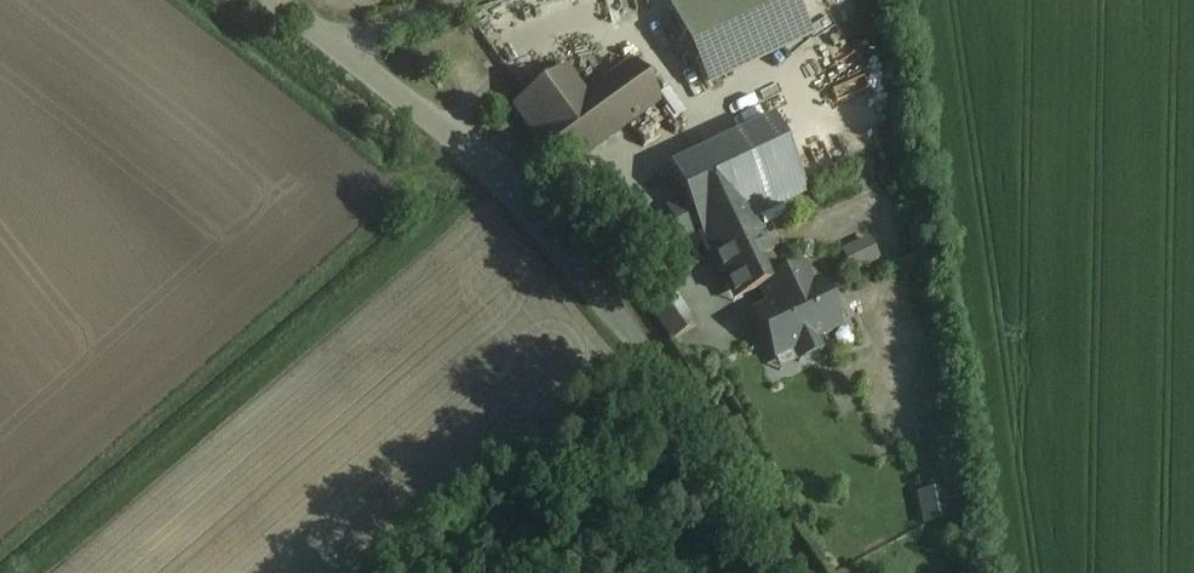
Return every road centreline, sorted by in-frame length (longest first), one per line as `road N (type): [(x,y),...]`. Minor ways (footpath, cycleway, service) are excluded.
road 1 (unclassified): [(275,0),(476,157),(641,345),(793,572)]

